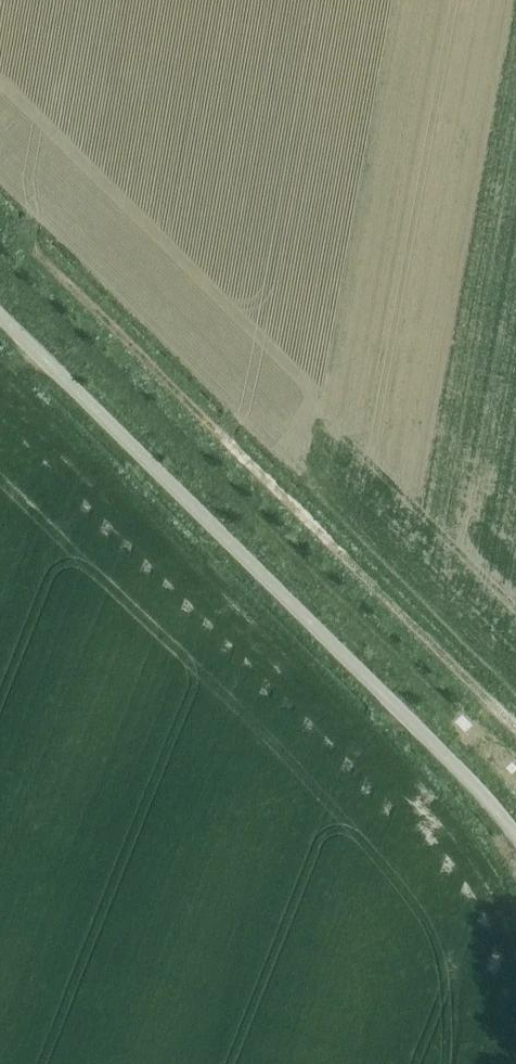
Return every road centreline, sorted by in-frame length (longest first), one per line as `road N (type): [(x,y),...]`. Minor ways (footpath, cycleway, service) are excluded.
road 1 (unclassified): [(515,837),(478,788),(0,319)]
road 2 (track): [(515,723),(31,237)]

